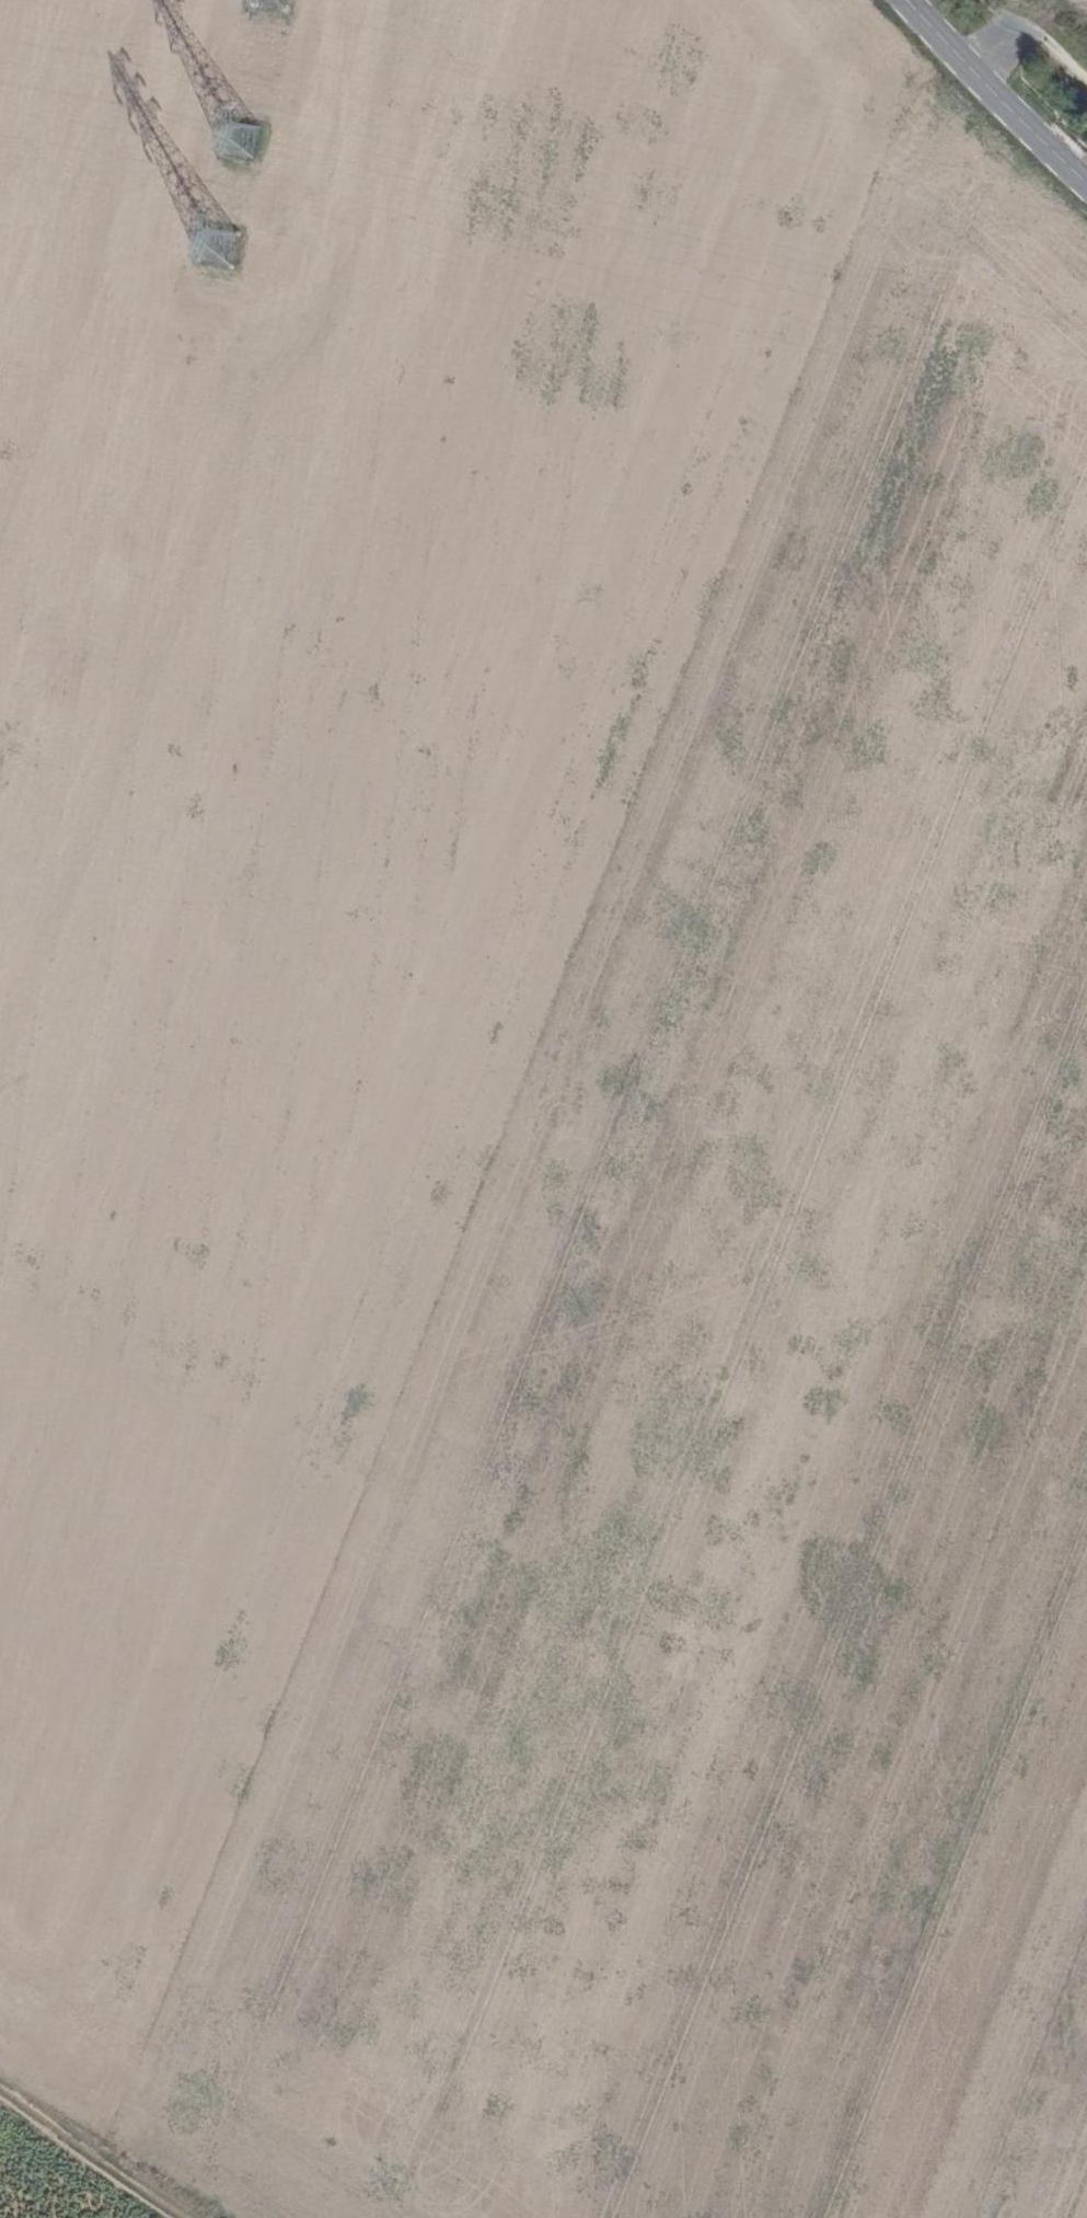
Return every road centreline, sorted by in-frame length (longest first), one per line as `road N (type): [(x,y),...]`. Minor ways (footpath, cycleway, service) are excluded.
road 1 (tertiary): [(1086,183),(907,0)]
road 2 (track): [(0,2088),(195,2217)]

